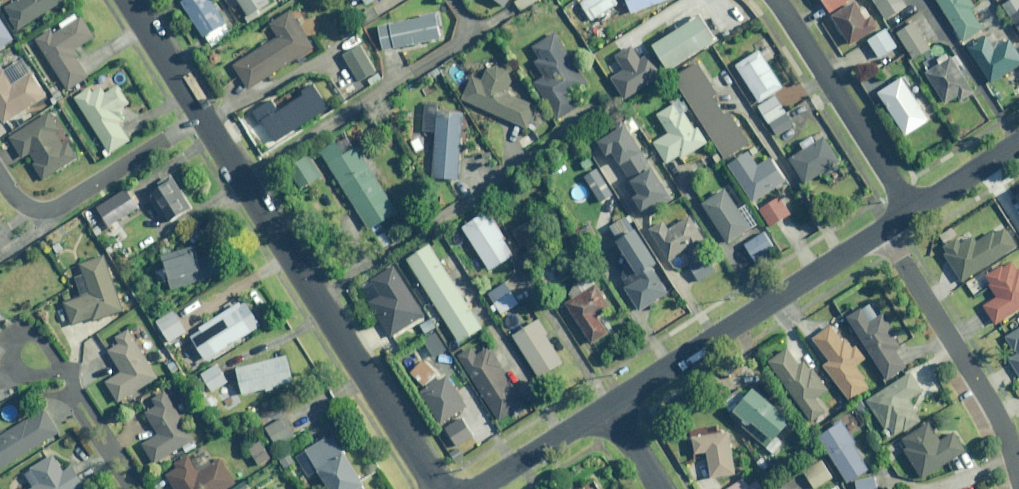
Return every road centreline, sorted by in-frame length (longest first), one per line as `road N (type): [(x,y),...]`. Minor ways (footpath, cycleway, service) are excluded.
road 1 (residential): [(203,115),(439,488)]
road 2 (tertiary): [(605,410),(886,230)]
road 3 (residential): [(1018,477),(1005,427),(886,230)]
road 4 (residential): [(777,0),(914,212)]
road 5 (residential): [(0,176),(21,203),(46,209),(203,115)]
road 6 (tertiary): [(480,488),(605,410)]
road 7 (residential): [(130,0),(203,115)]
road 8 (tertiary): [(914,212),(1018,143)]

